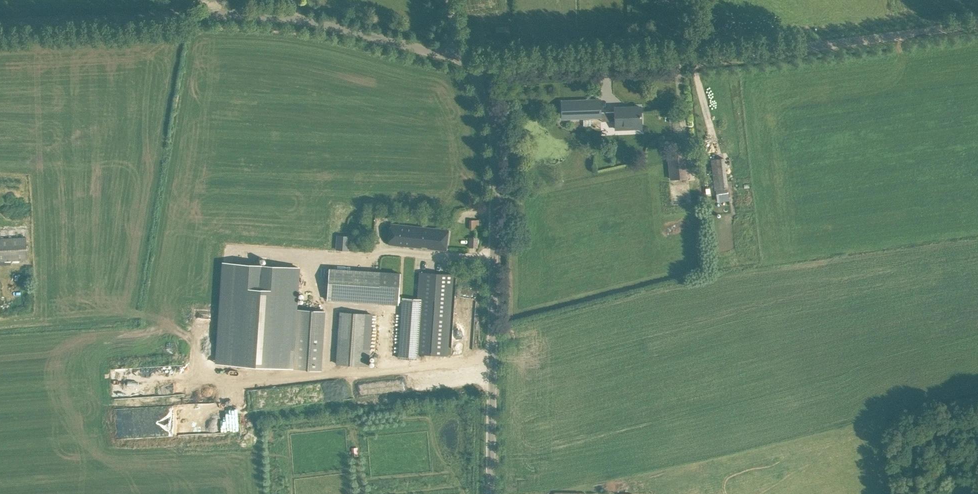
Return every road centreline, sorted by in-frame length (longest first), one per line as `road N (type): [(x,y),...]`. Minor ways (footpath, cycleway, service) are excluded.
road 1 (unclassified): [(977,22),(732,55),(471,68)]
road 2 (unclassified): [(454,58),(250,12),(0,20)]
road 3 (unclassified): [(483,493),(498,160),(493,120),(471,68)]

